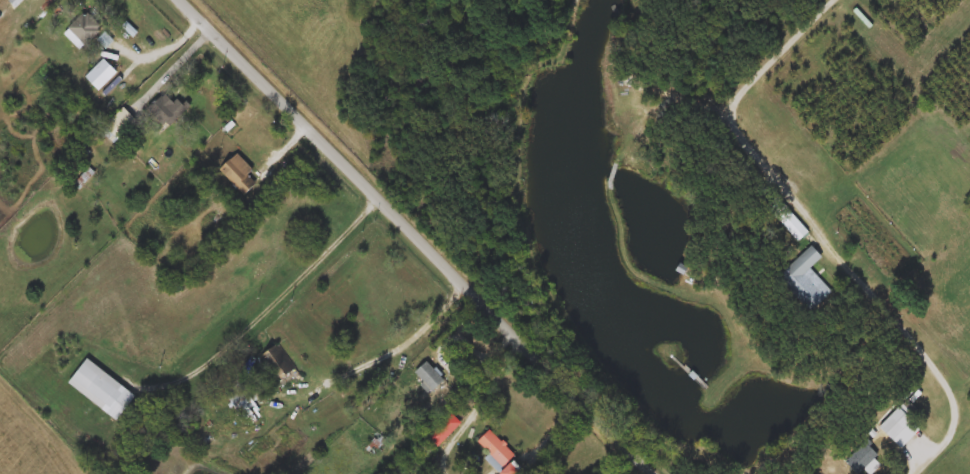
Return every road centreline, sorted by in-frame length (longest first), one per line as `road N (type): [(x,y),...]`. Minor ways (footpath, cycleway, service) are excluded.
road 1 (residential): [(653,473),(182,0)]

